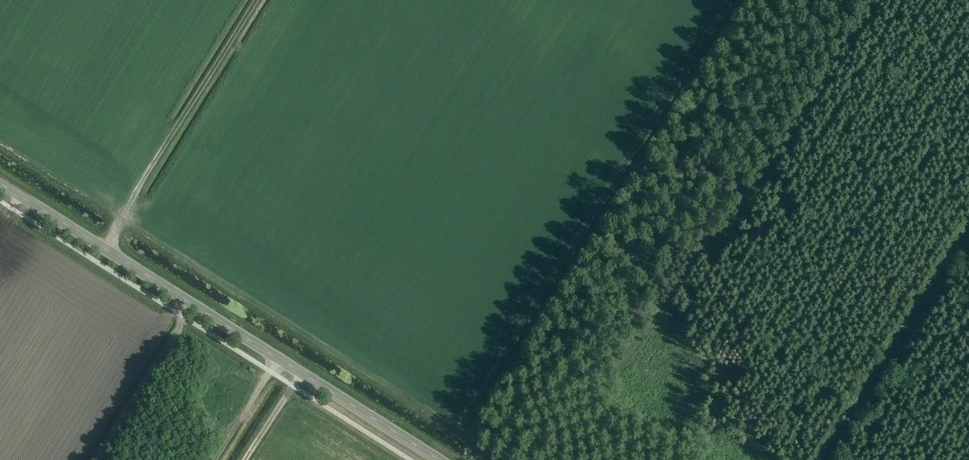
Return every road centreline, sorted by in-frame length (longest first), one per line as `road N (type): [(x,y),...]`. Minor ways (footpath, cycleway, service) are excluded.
road 1 (tertiary): [(0,183),(440,459)]
road 2 (track): [(97,459),(183,317)]

